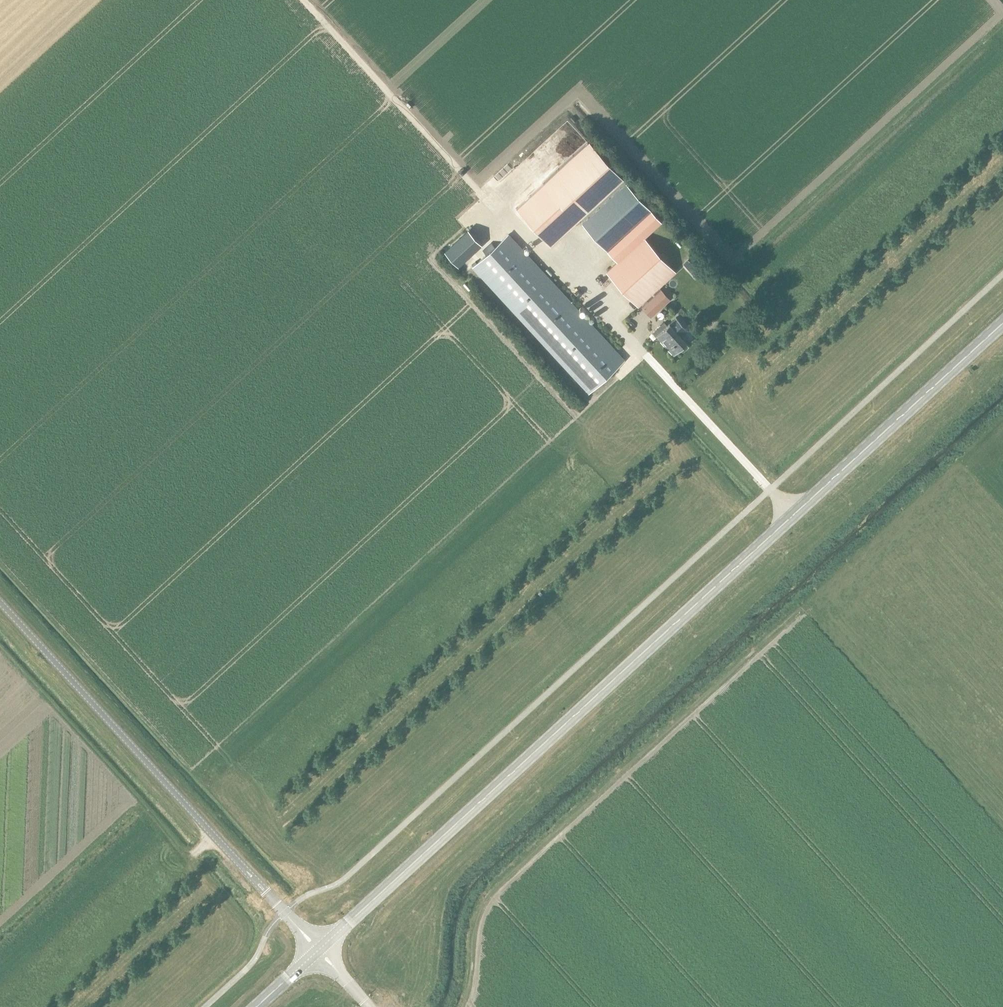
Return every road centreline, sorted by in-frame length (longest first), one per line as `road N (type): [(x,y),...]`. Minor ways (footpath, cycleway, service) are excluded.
road 1 (secondary): [(320,950),(1002,323)]
road 2 (unclassified): [(320,950),(0,603)]

